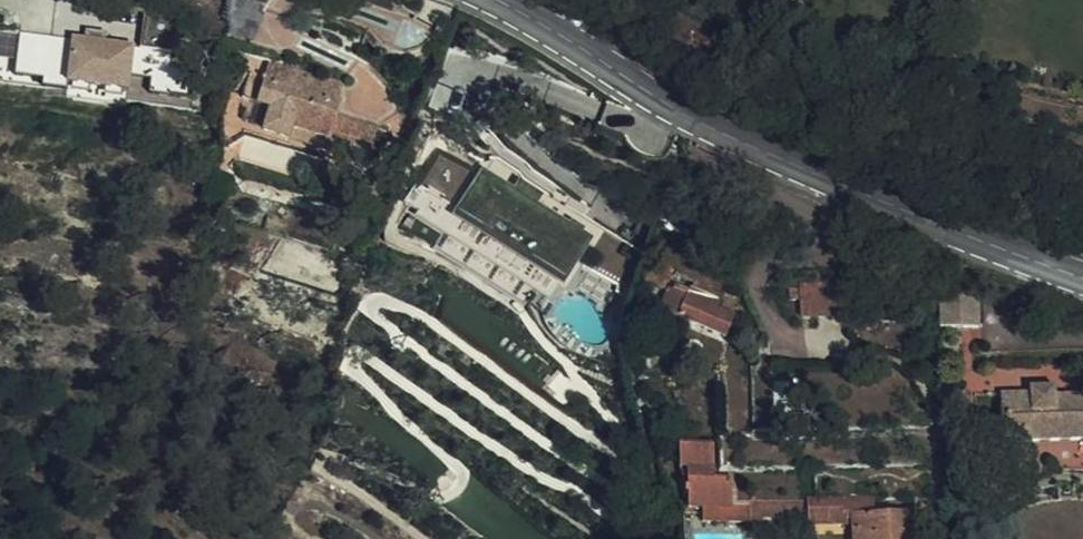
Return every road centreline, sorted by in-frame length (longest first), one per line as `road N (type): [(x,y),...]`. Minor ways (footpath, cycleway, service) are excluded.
road 1 (secondary): [(500,0),(674,107),(750,143),(964,237),(1082,277)]

